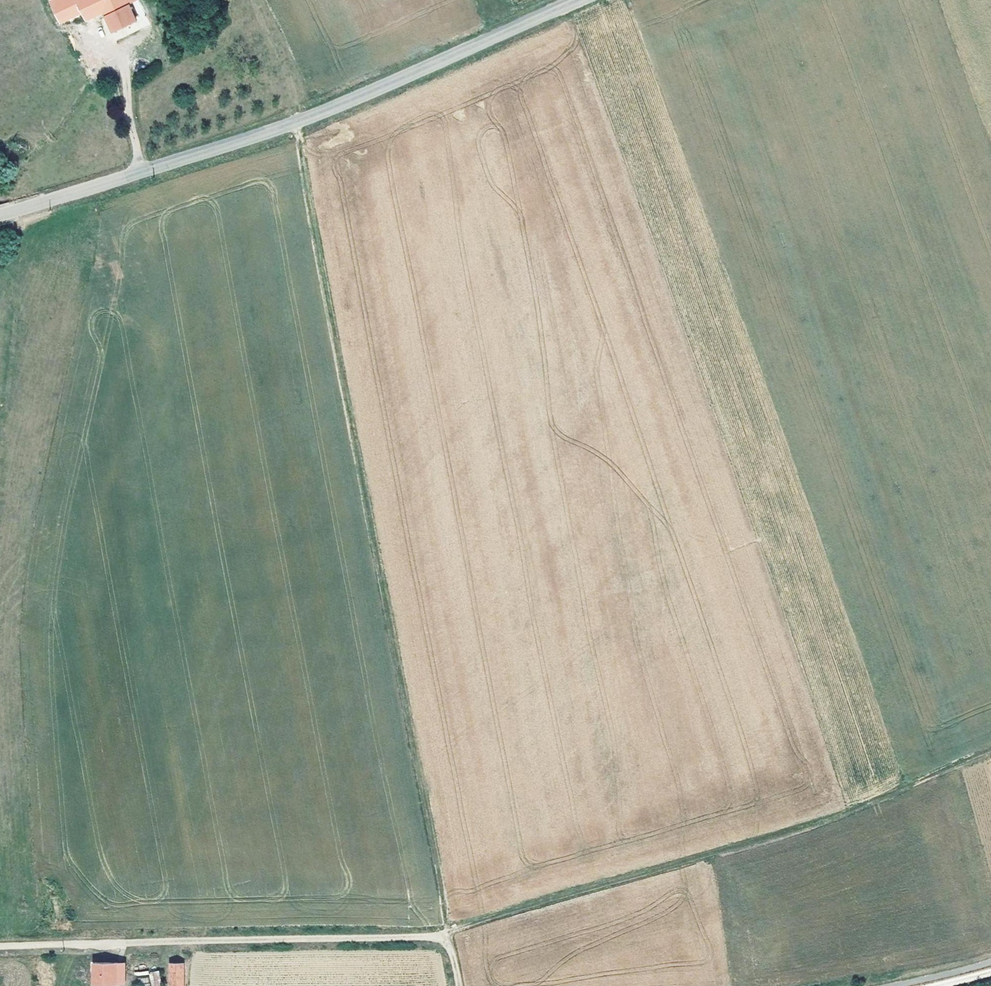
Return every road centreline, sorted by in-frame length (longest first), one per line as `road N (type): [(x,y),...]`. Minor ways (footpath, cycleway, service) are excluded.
road 1 (tertiary): [(578,0),(337,106),(0,216)]
road 2 (track): [(141,944),(432,936),(446,939),(458,985)]
road 3 (residential): [(0,950),(141,944)]

